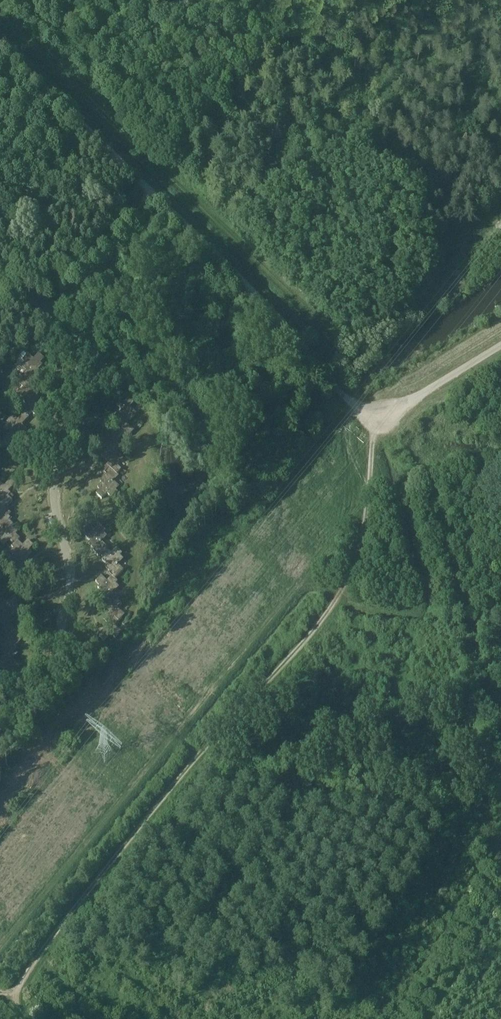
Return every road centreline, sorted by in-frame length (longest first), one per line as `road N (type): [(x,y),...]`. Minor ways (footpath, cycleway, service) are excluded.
road 1 (track): [(375,409),(366,516),(336,600),(172,784),(14,995)]
road 2 (unclassified): [(500,346),(393,407),(375,409),(347,398),(0,43)]
road 3 (residential): [(0,278),(65,342),(77,363),(77,399),(54,478),(72,581),(52,688),(0,752)]

